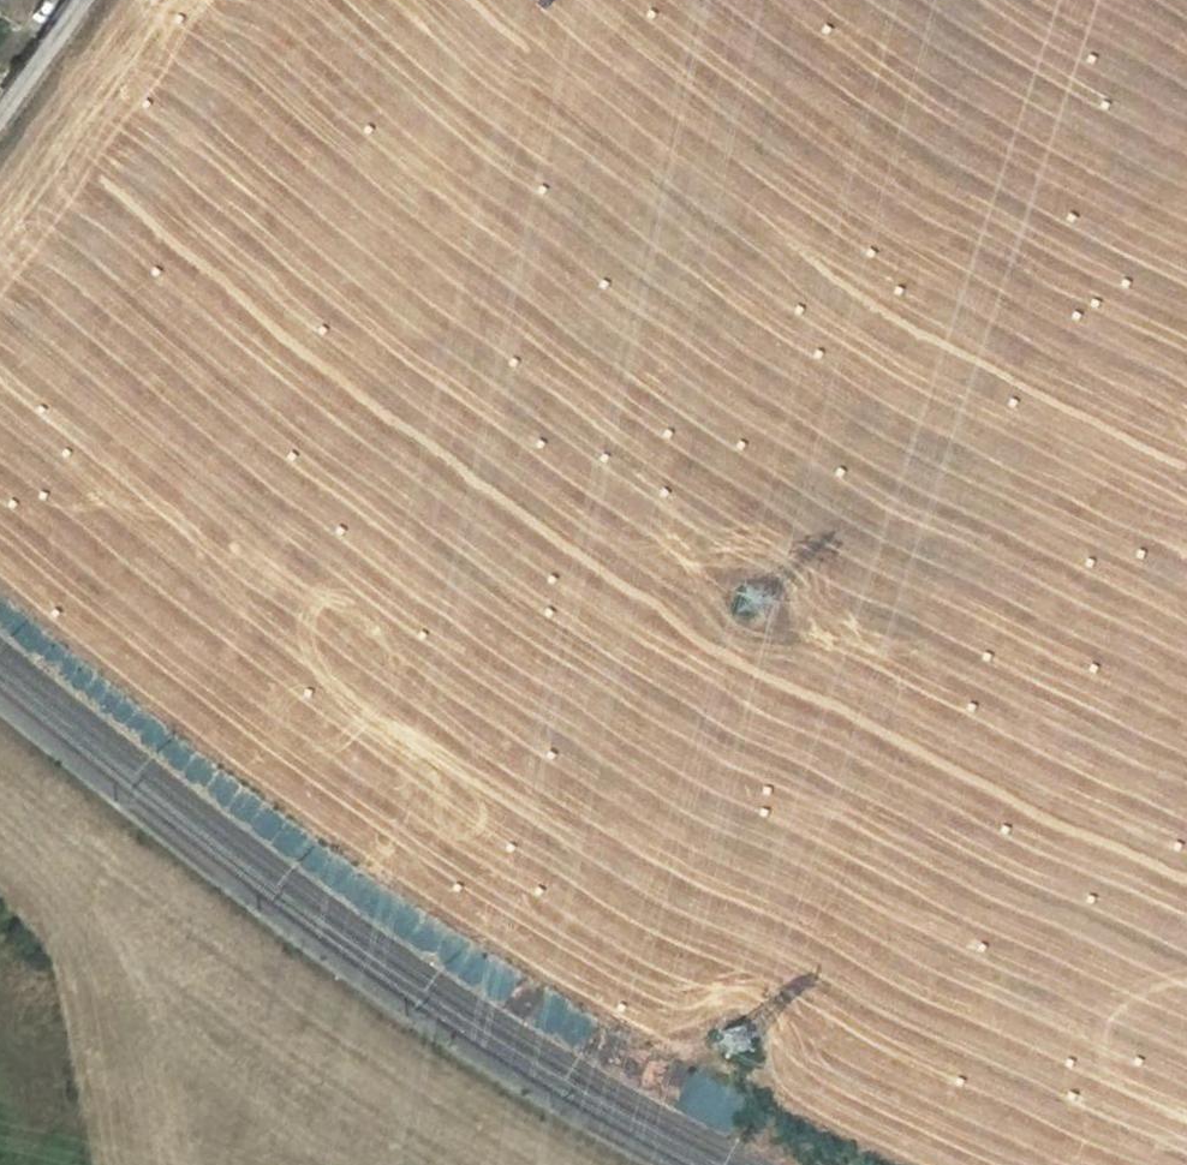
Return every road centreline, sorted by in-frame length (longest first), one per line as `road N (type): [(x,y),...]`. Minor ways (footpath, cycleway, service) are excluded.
road 1 (unclassified): [(0,106),(77,0)]

